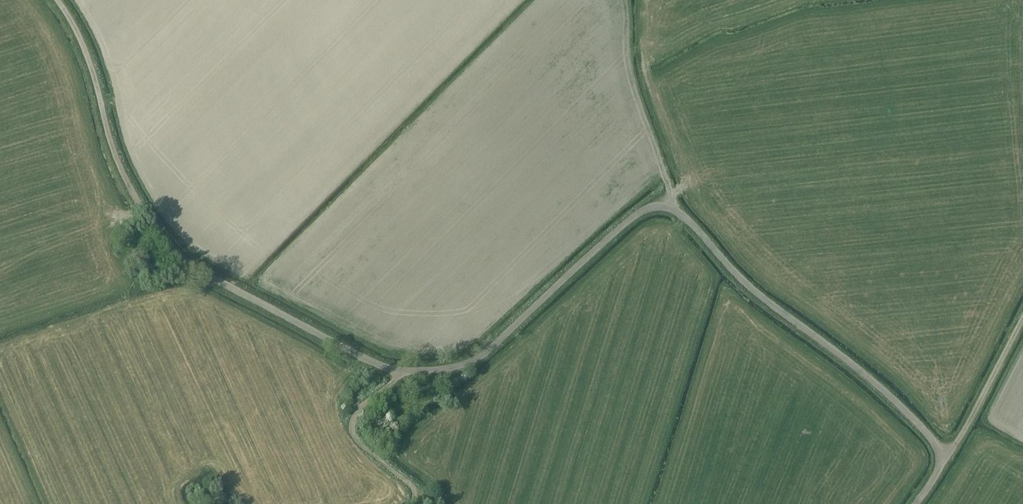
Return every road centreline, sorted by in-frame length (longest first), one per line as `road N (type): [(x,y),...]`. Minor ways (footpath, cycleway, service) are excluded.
road 1 (track): [(945,458),(871,380),(729,269),(667,207),(629,219),(475,360),(428,372),(376,364),(171,247),(127,185),(88,58),(57,0)]
road 2 (track): [(945,458),(1022,317)]

